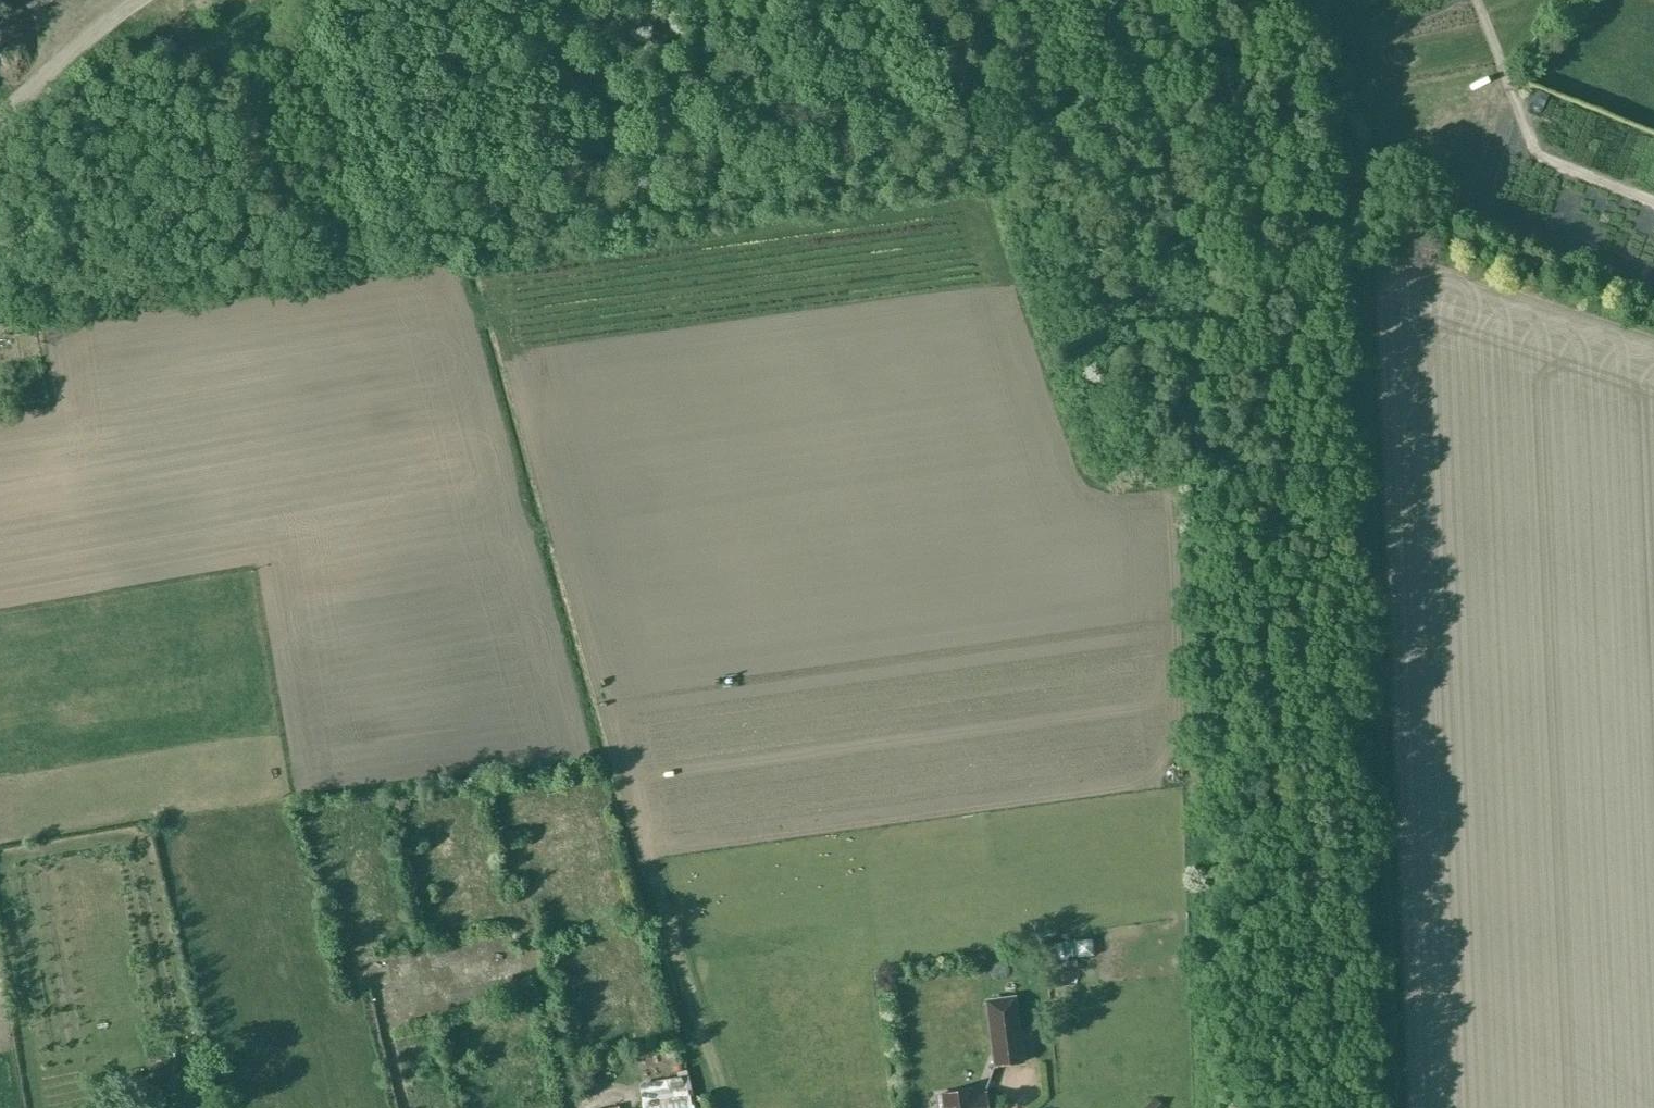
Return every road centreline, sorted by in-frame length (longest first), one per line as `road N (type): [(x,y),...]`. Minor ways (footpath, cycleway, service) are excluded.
road 1 (track): [(567,1107),(527,959),(379,1001),(404,1107)]
road 2 (track): [(722,1107),(676,956)]

